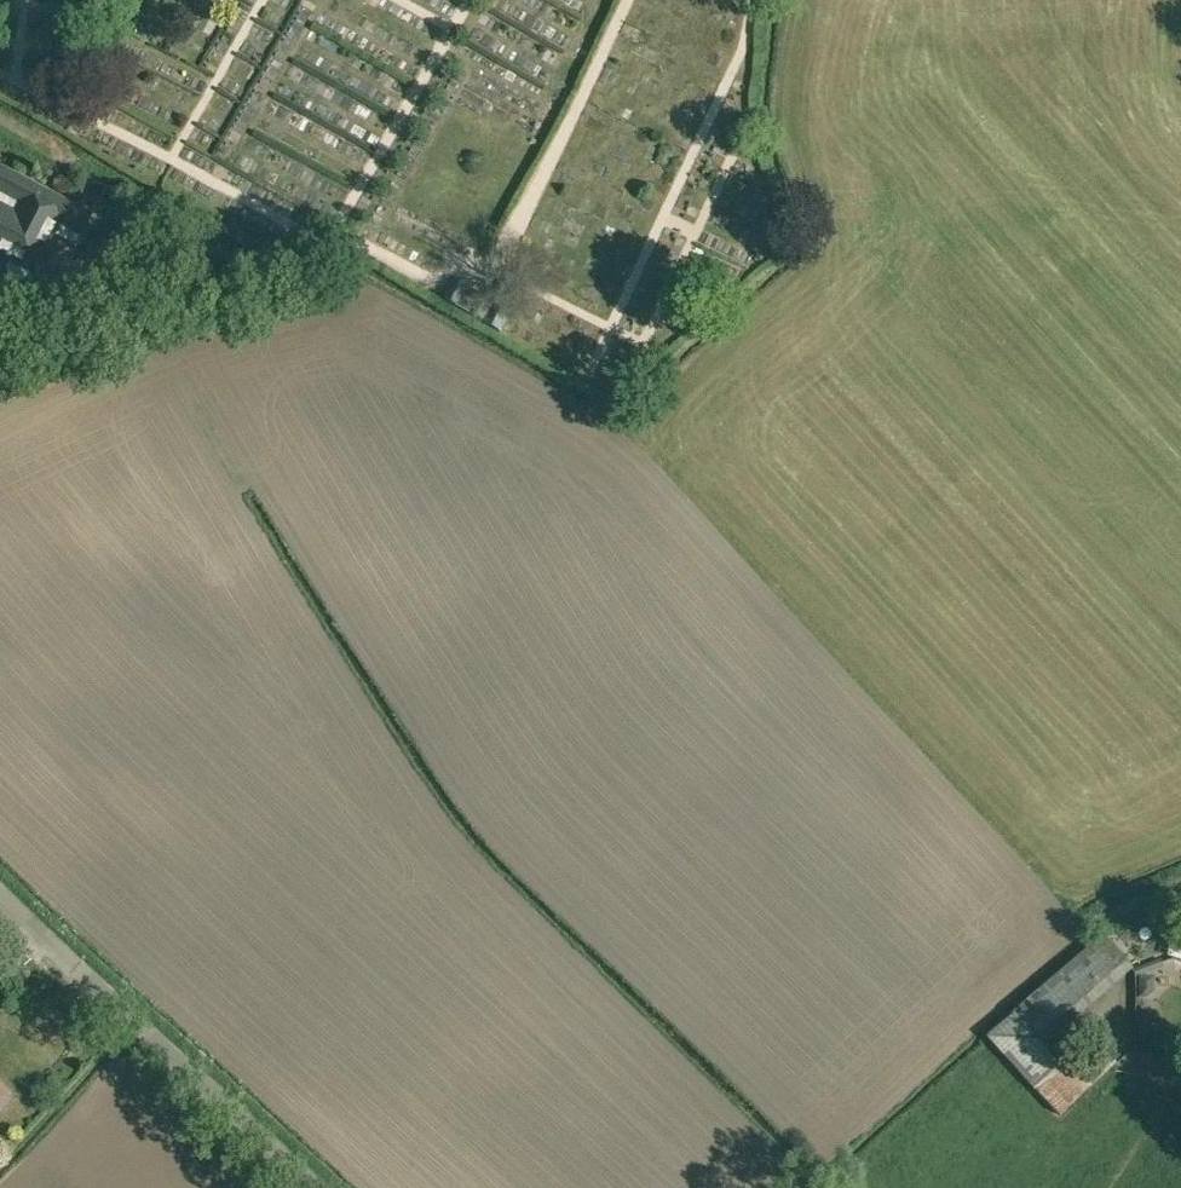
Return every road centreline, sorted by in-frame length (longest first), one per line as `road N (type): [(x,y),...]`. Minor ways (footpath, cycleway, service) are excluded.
road 1 (unclassified): [(310,1187),(0,897)]

